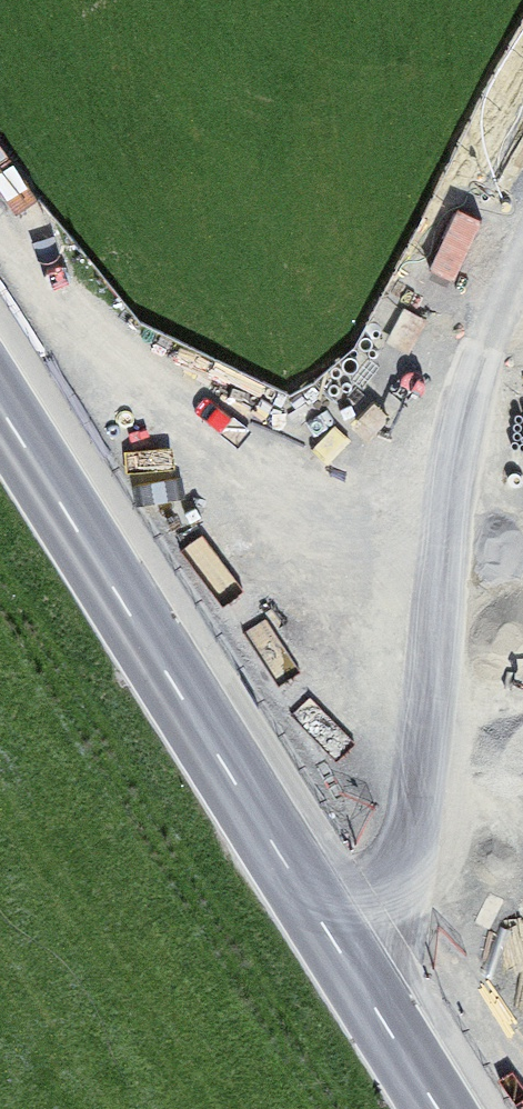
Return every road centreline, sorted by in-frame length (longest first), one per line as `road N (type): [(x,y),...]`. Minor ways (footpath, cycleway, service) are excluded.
road 1 (secondary): [(437,1108),(0,407)]
road 2 (primary): [(245,515),(219,573),(210,633),(220,692),(248,745),(291,788),(345,815),(429,821)]
road 3 (secondary): [(245,515),(69,369),(0,299)]
road 4 (primary): [(429,821),(469,1016),(500,1108)]
road 5 (primary): [(472,446),(407,435),(345,445),(288,474),(245,515)]
road 6 (primary): [(522,319),(472,446)]

